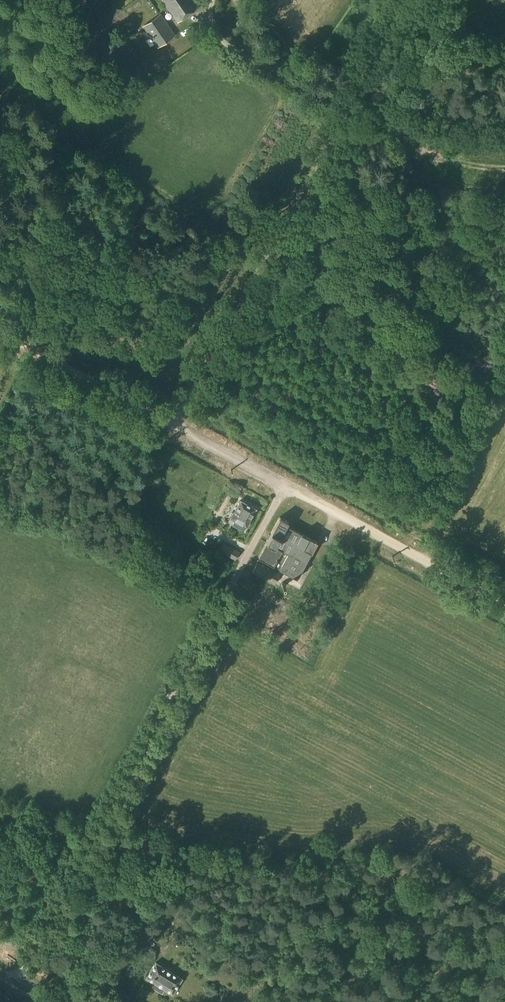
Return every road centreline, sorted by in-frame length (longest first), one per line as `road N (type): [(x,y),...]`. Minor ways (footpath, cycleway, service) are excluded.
road 1 (unclassified): [(8,986),(287,485),(174,422)]
road 2 (residential): [(174,422),(405,0)]
road 3 (track): [(504,601),(287,485)]
road 4 (track): [(0,328),(174,422)]

